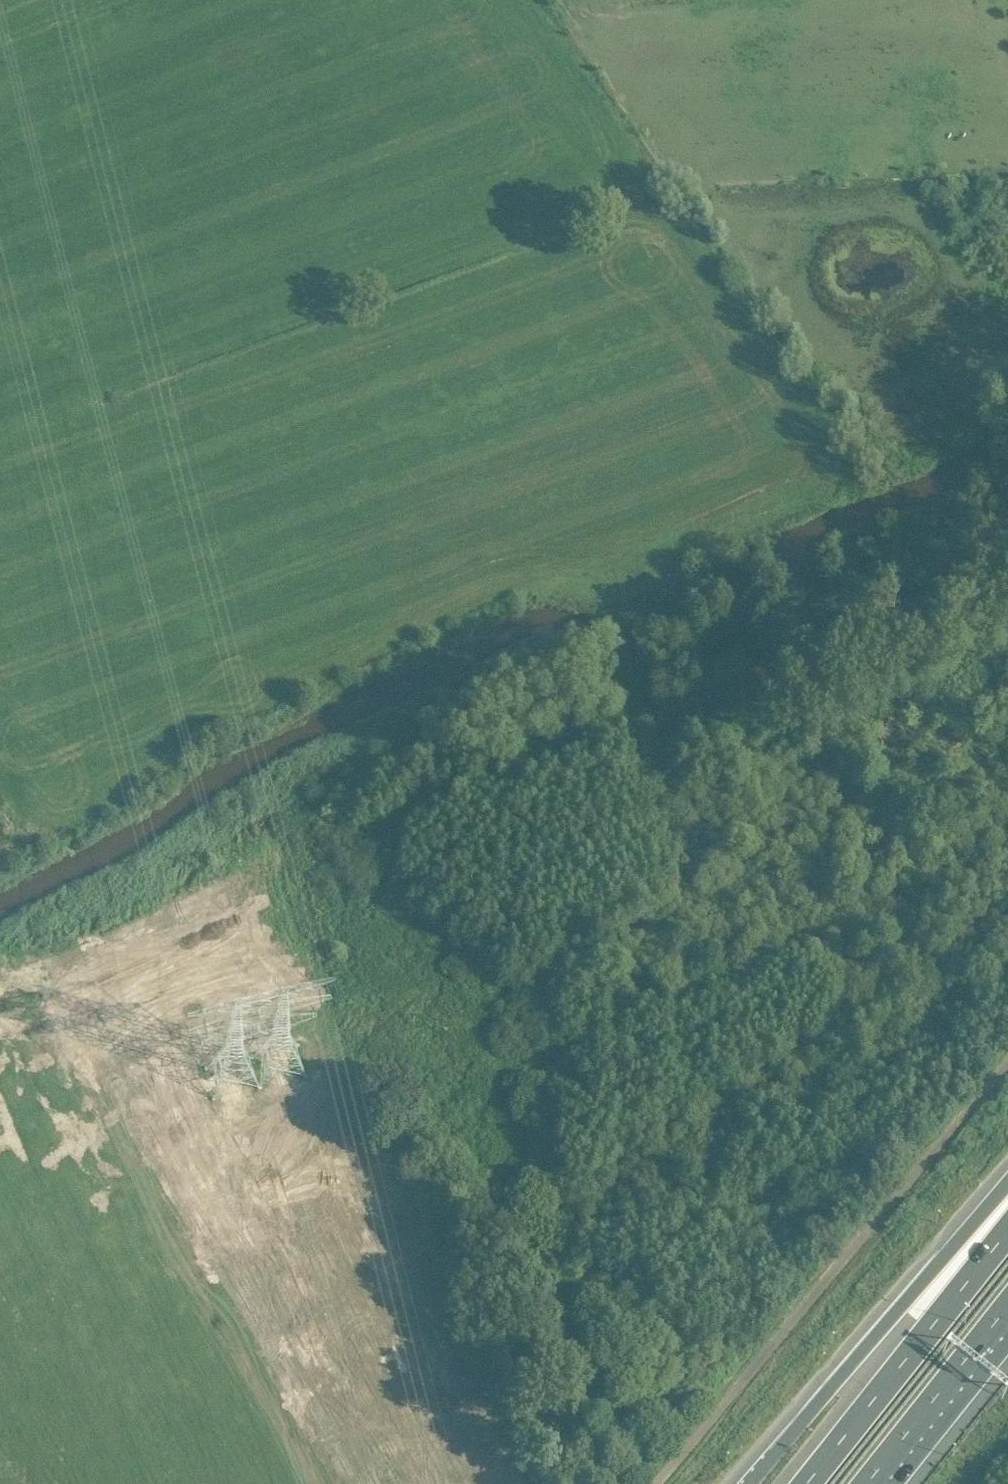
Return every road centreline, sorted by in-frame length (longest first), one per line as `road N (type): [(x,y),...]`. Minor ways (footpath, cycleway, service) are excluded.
road 1 (unclassified): [(654,1483),(1007,1061)]
road 2 (motorway): [(1007,1202),(874,1333),(751,1483)]
road 3 (motorway): [(1007,1230),(805,1483)]
road 4 (motorway): [(866,1483),(1007,1306)]

